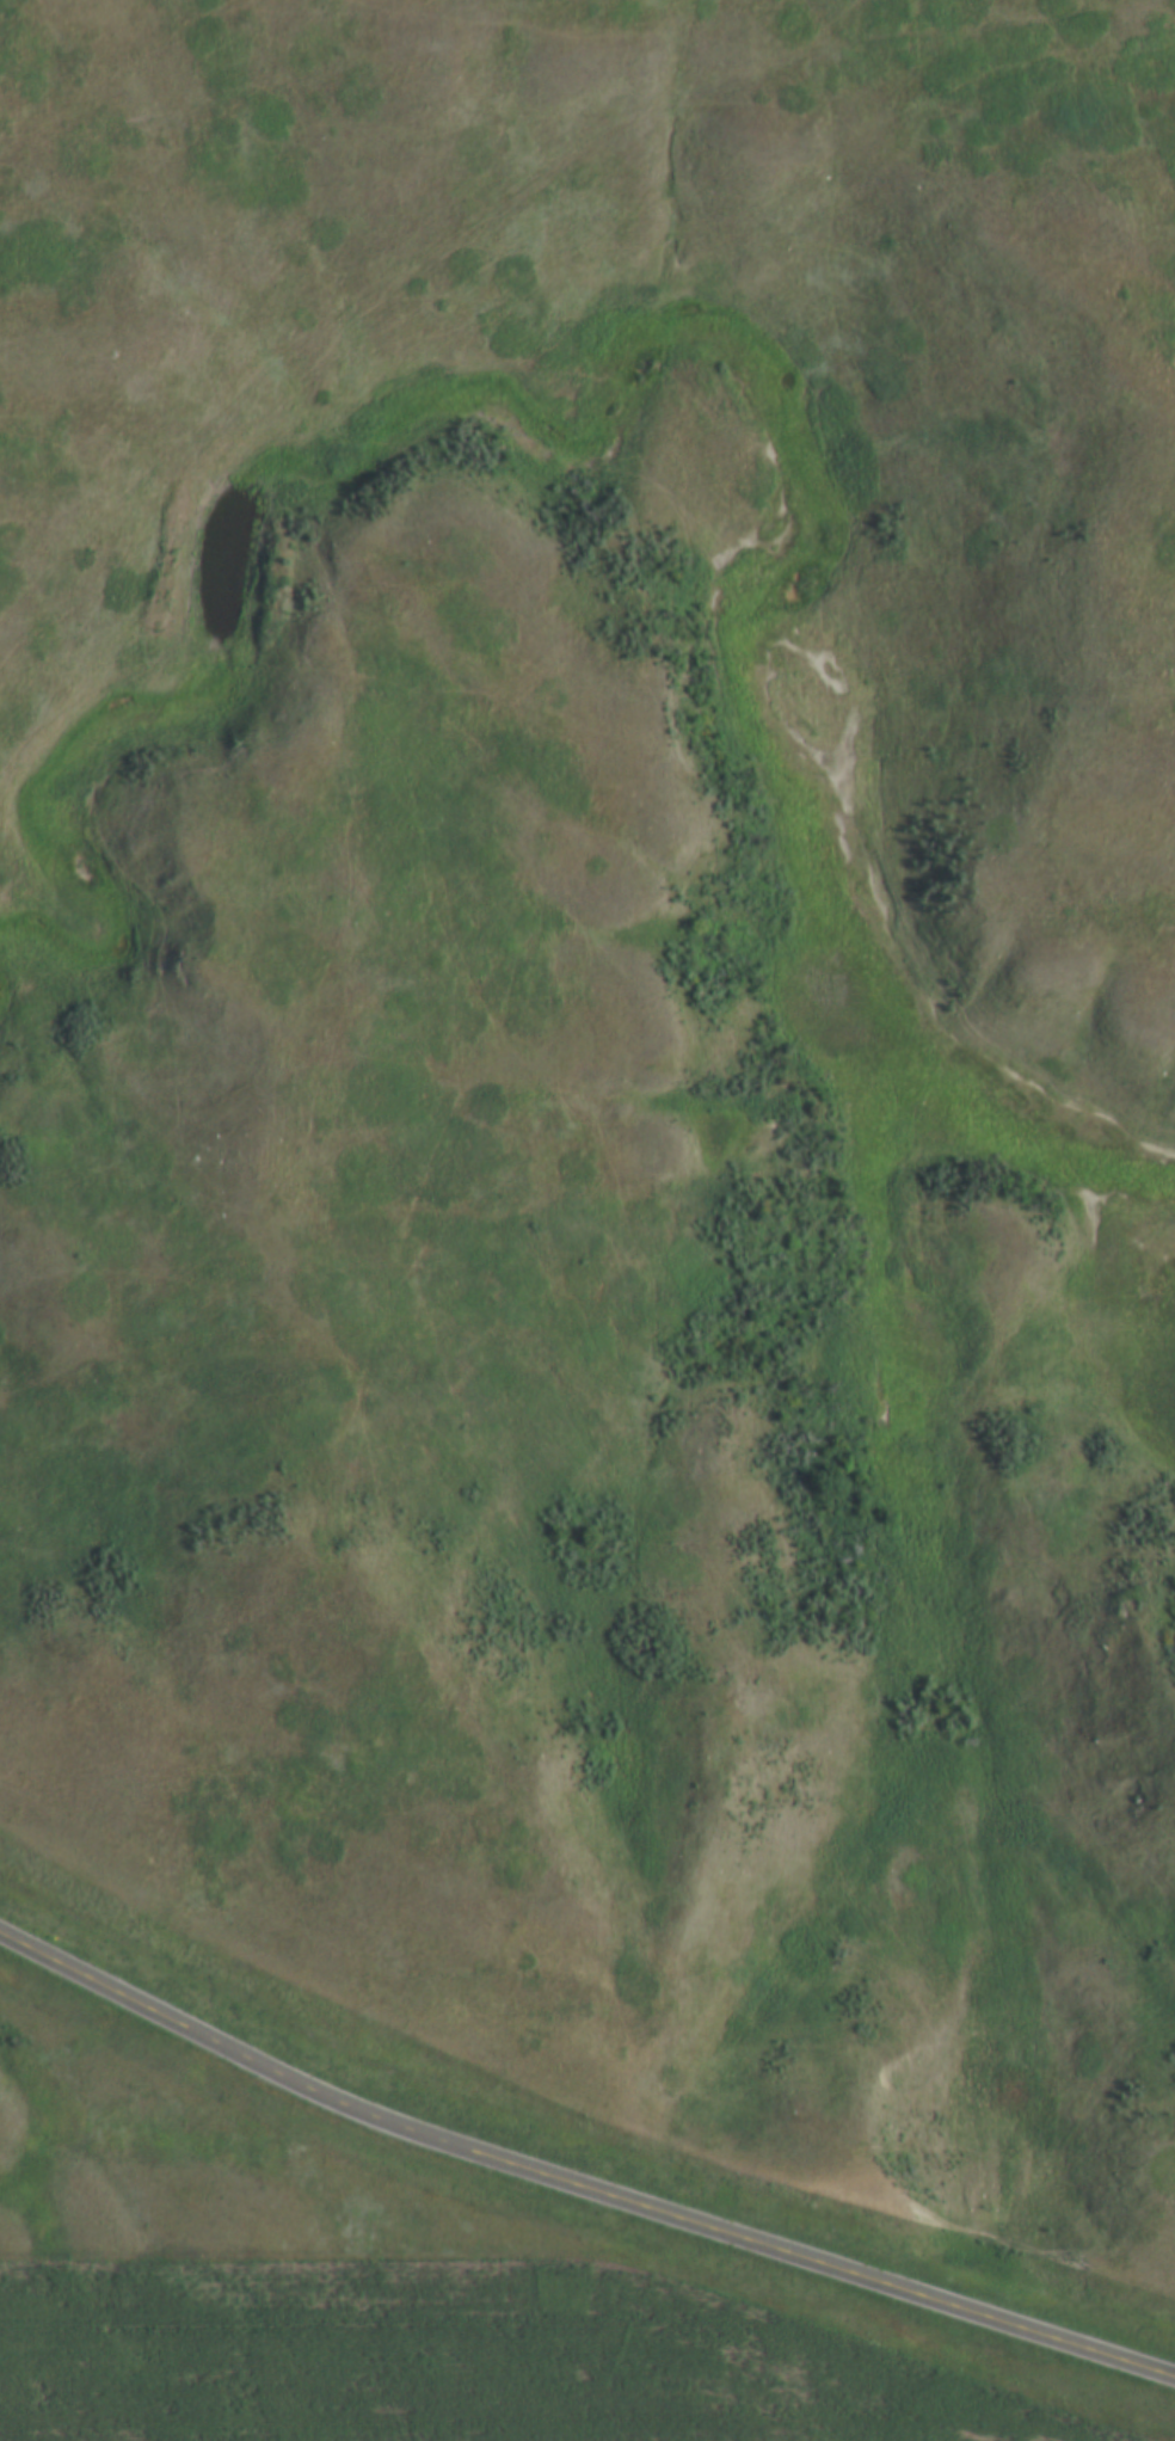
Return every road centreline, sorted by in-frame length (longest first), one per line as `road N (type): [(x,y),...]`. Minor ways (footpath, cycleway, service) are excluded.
road 1 (tertiary): [(0,1933),(382,2119),(902,2273),(1174,2368)]

